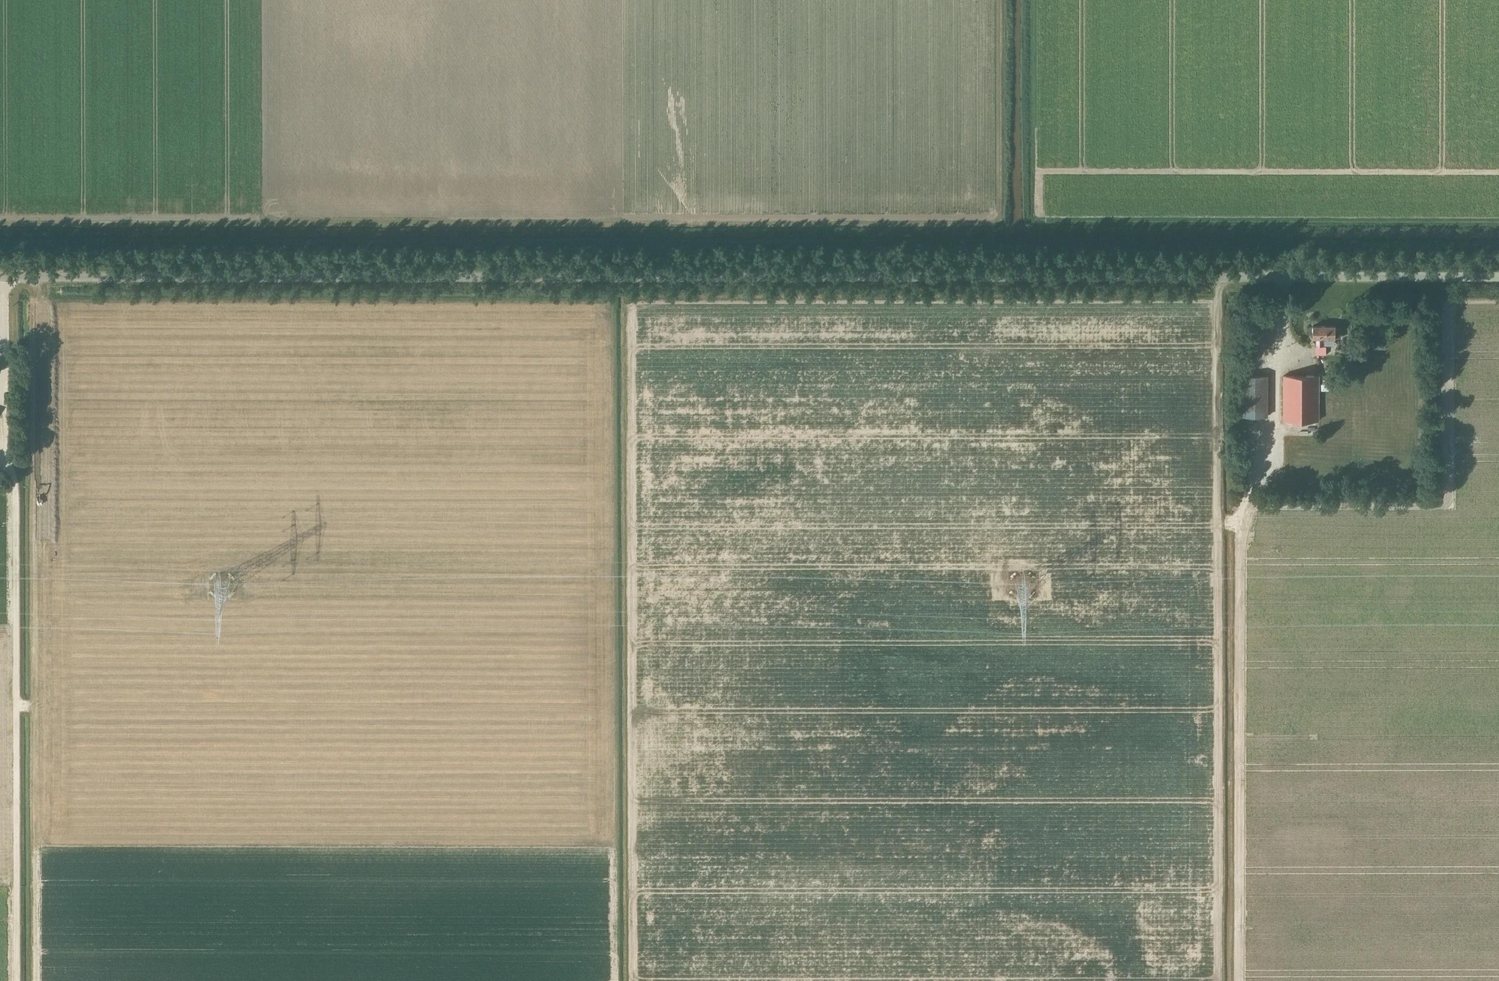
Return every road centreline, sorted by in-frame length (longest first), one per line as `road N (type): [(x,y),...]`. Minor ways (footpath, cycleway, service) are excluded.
road 1 (unclassified): [(0,277),(1498,277)]
road 2 (track): [(1219,980),(1216,277)]

